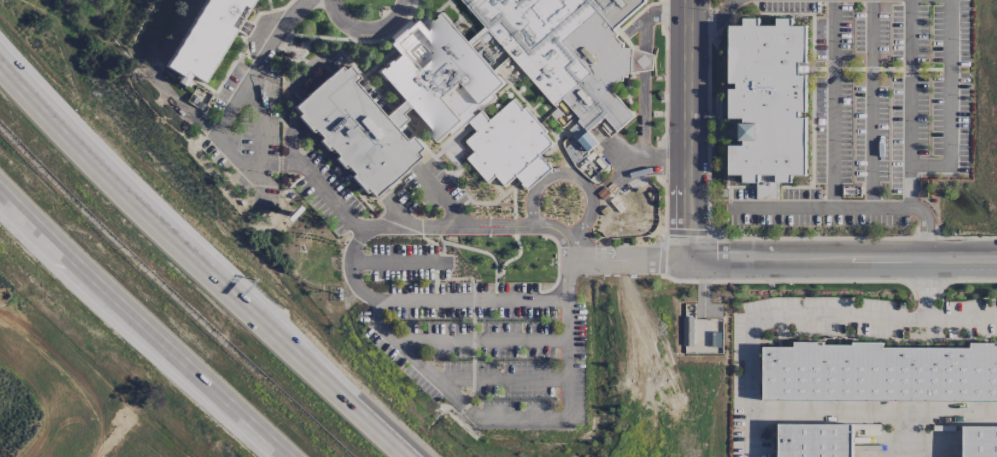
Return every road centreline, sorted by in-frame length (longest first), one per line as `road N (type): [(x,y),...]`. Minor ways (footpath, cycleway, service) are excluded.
road 1 (motorway): [(0,187),(286,456)]
road 2 (motorway): [(405,456),(144,218)]
road 3 (tertiary): [(996,260),(689,260)]
road 4 (tertiary): [(689,260),(689,0)]
road 5 (motorway): [(144,218),(0,68)]

